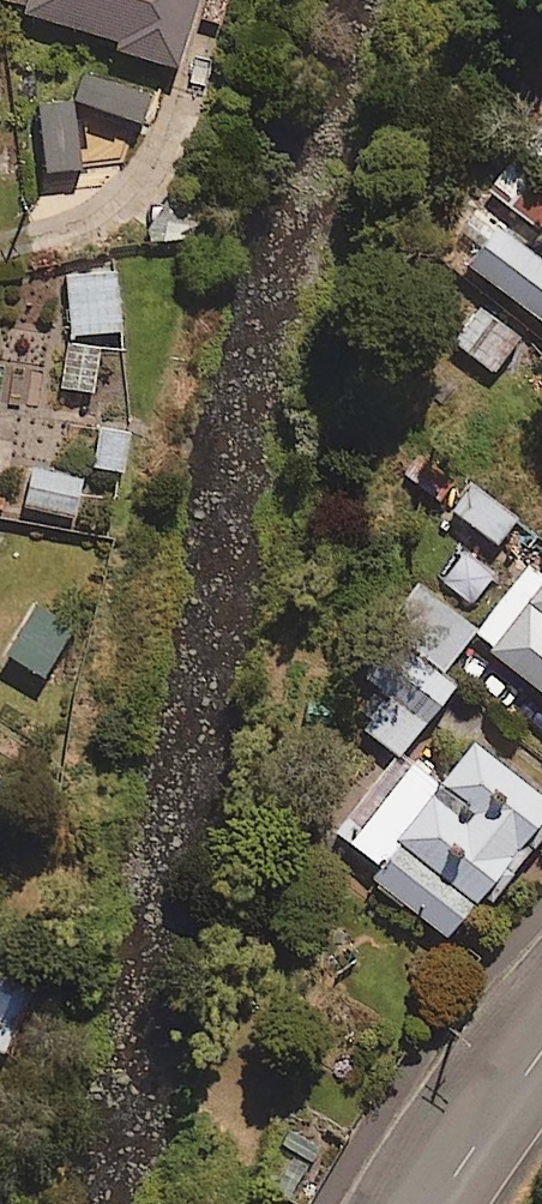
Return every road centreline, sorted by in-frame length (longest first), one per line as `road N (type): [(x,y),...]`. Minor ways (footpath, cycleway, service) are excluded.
road 1 (tertiary): [(541,1053),(434,1203)]

